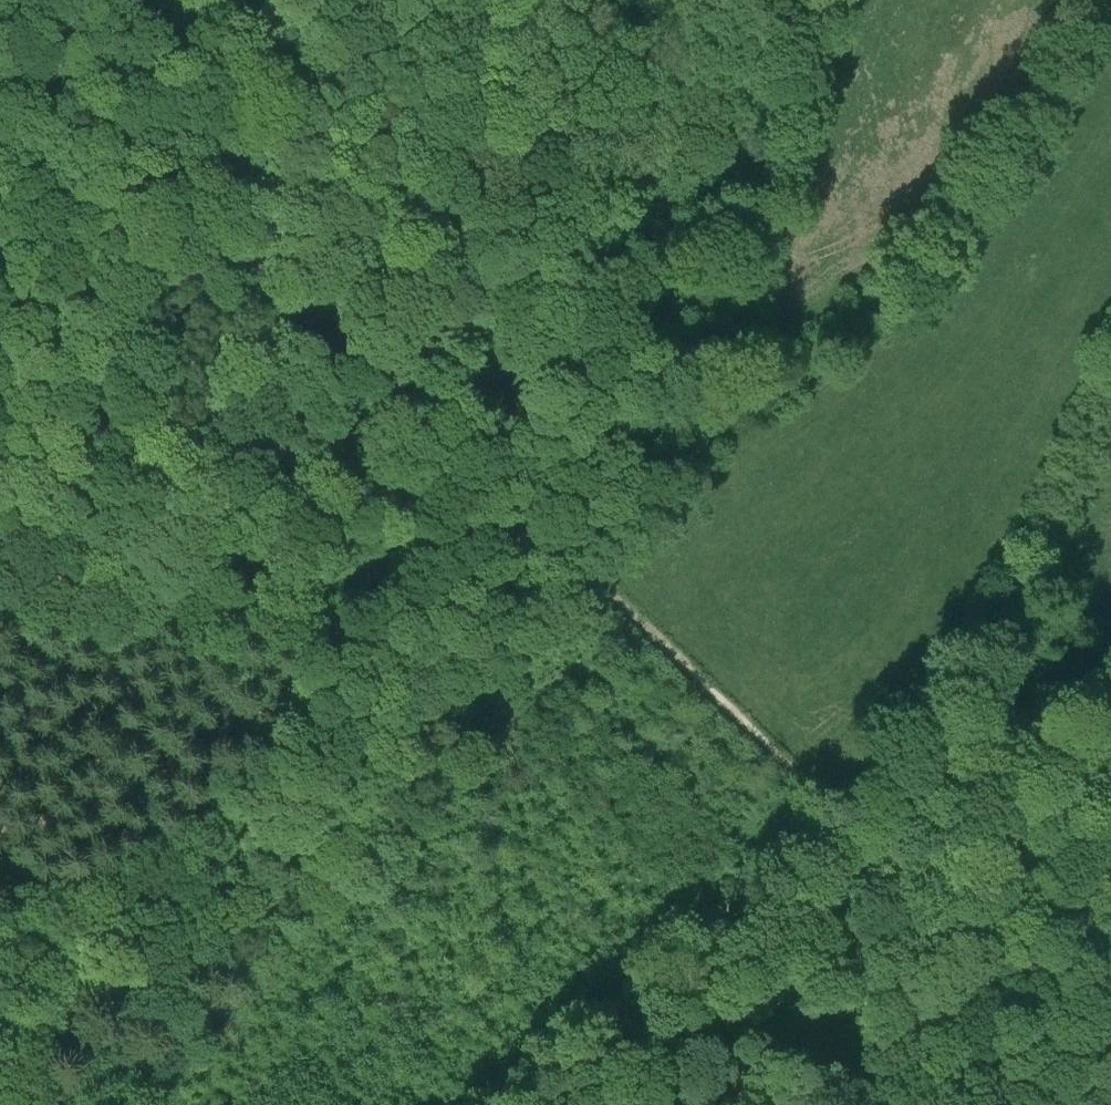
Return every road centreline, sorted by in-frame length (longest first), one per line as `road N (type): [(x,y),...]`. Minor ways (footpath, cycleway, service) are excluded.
road 1 (track): [(585,543),(592,485),(613,452),(734,315),(746,262),(734,149),(760,0)]
road 2 (track): [(871,855),(832,802),(602,581),(585,543)]
road 3 (track): [(790,1104),(803,1019),(871,855)]
road 4 (track): [(1110,896),(1050,902),(871,855)]

